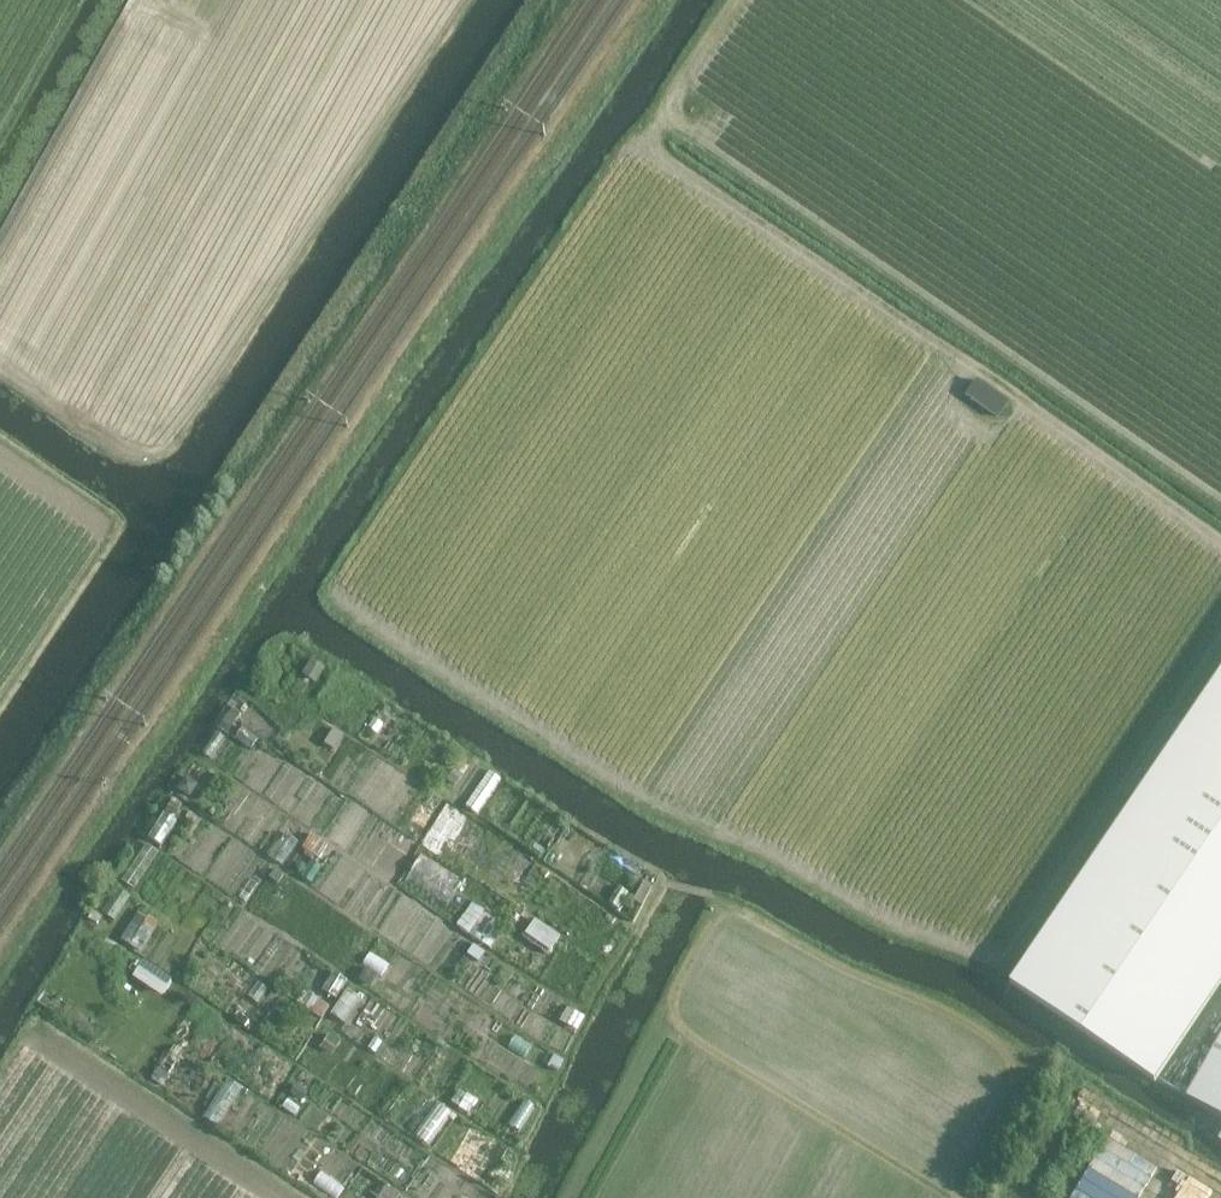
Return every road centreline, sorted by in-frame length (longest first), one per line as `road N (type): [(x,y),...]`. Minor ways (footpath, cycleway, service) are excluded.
road 1 (track): [(641,142),(1220,544)]
road 2 (track): [(716,897),(844,970),(959,1017),(1008,1056),(1021,1084),(956,1194),(962,1197)]

